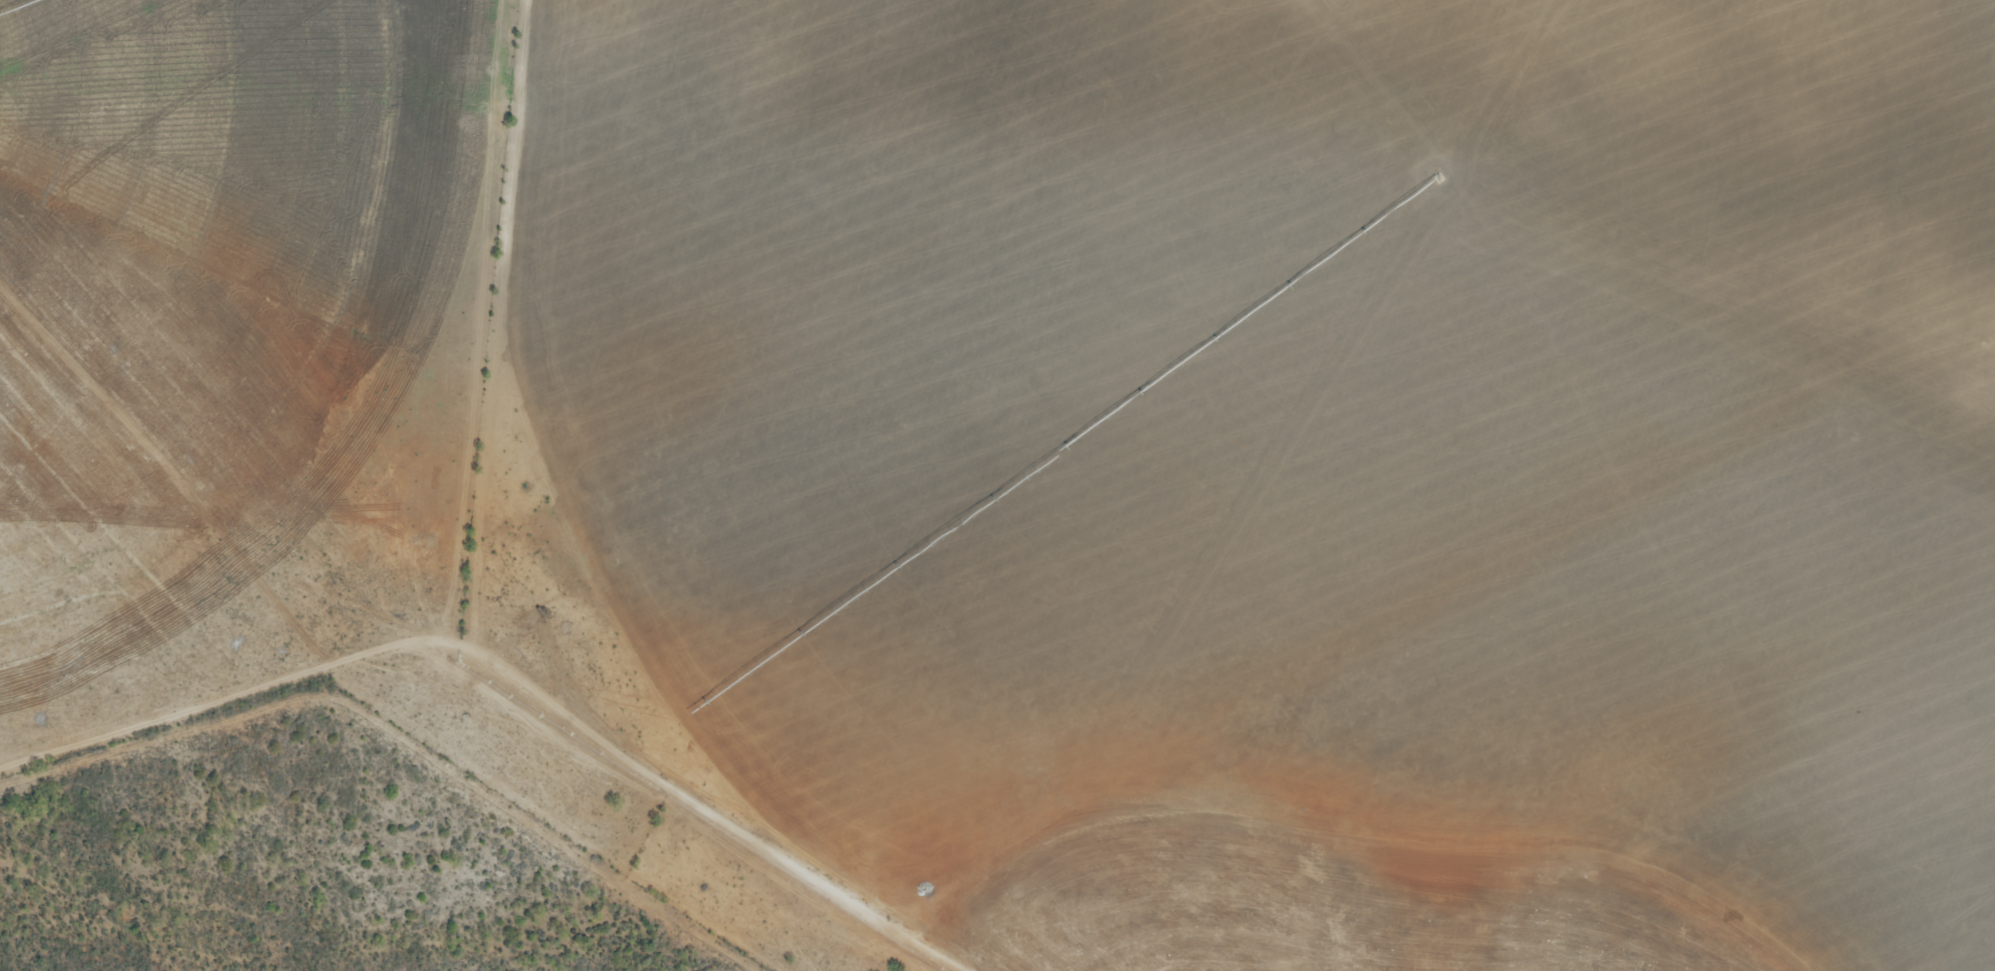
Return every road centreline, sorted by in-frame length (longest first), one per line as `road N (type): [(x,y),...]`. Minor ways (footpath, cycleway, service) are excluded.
road 1 (track): [(0,299),(75,385),(163,465),(956,970)]

